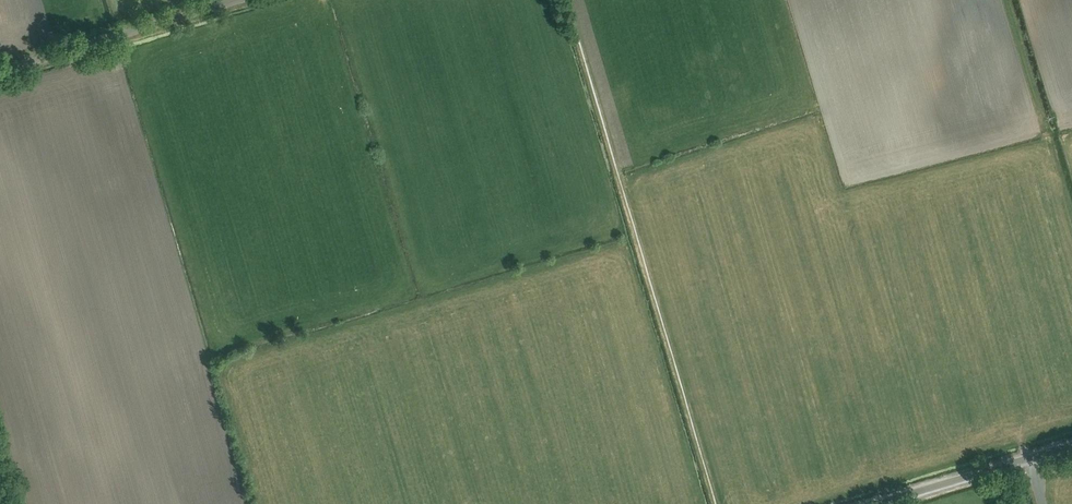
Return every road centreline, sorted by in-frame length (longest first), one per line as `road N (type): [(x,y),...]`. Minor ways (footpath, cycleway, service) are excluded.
road 1 (unclassified): [(235,0),(0,70)]
road 2 (tertiary): [(875,503),(1071,445)]

